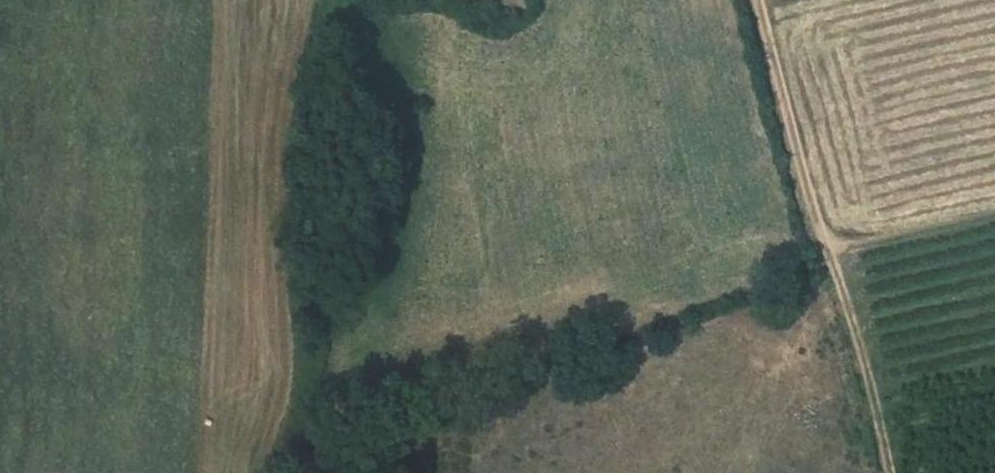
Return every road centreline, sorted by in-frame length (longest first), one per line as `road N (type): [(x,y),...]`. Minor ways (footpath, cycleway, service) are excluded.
road 1 (track): [(743,0),(878,472)]

